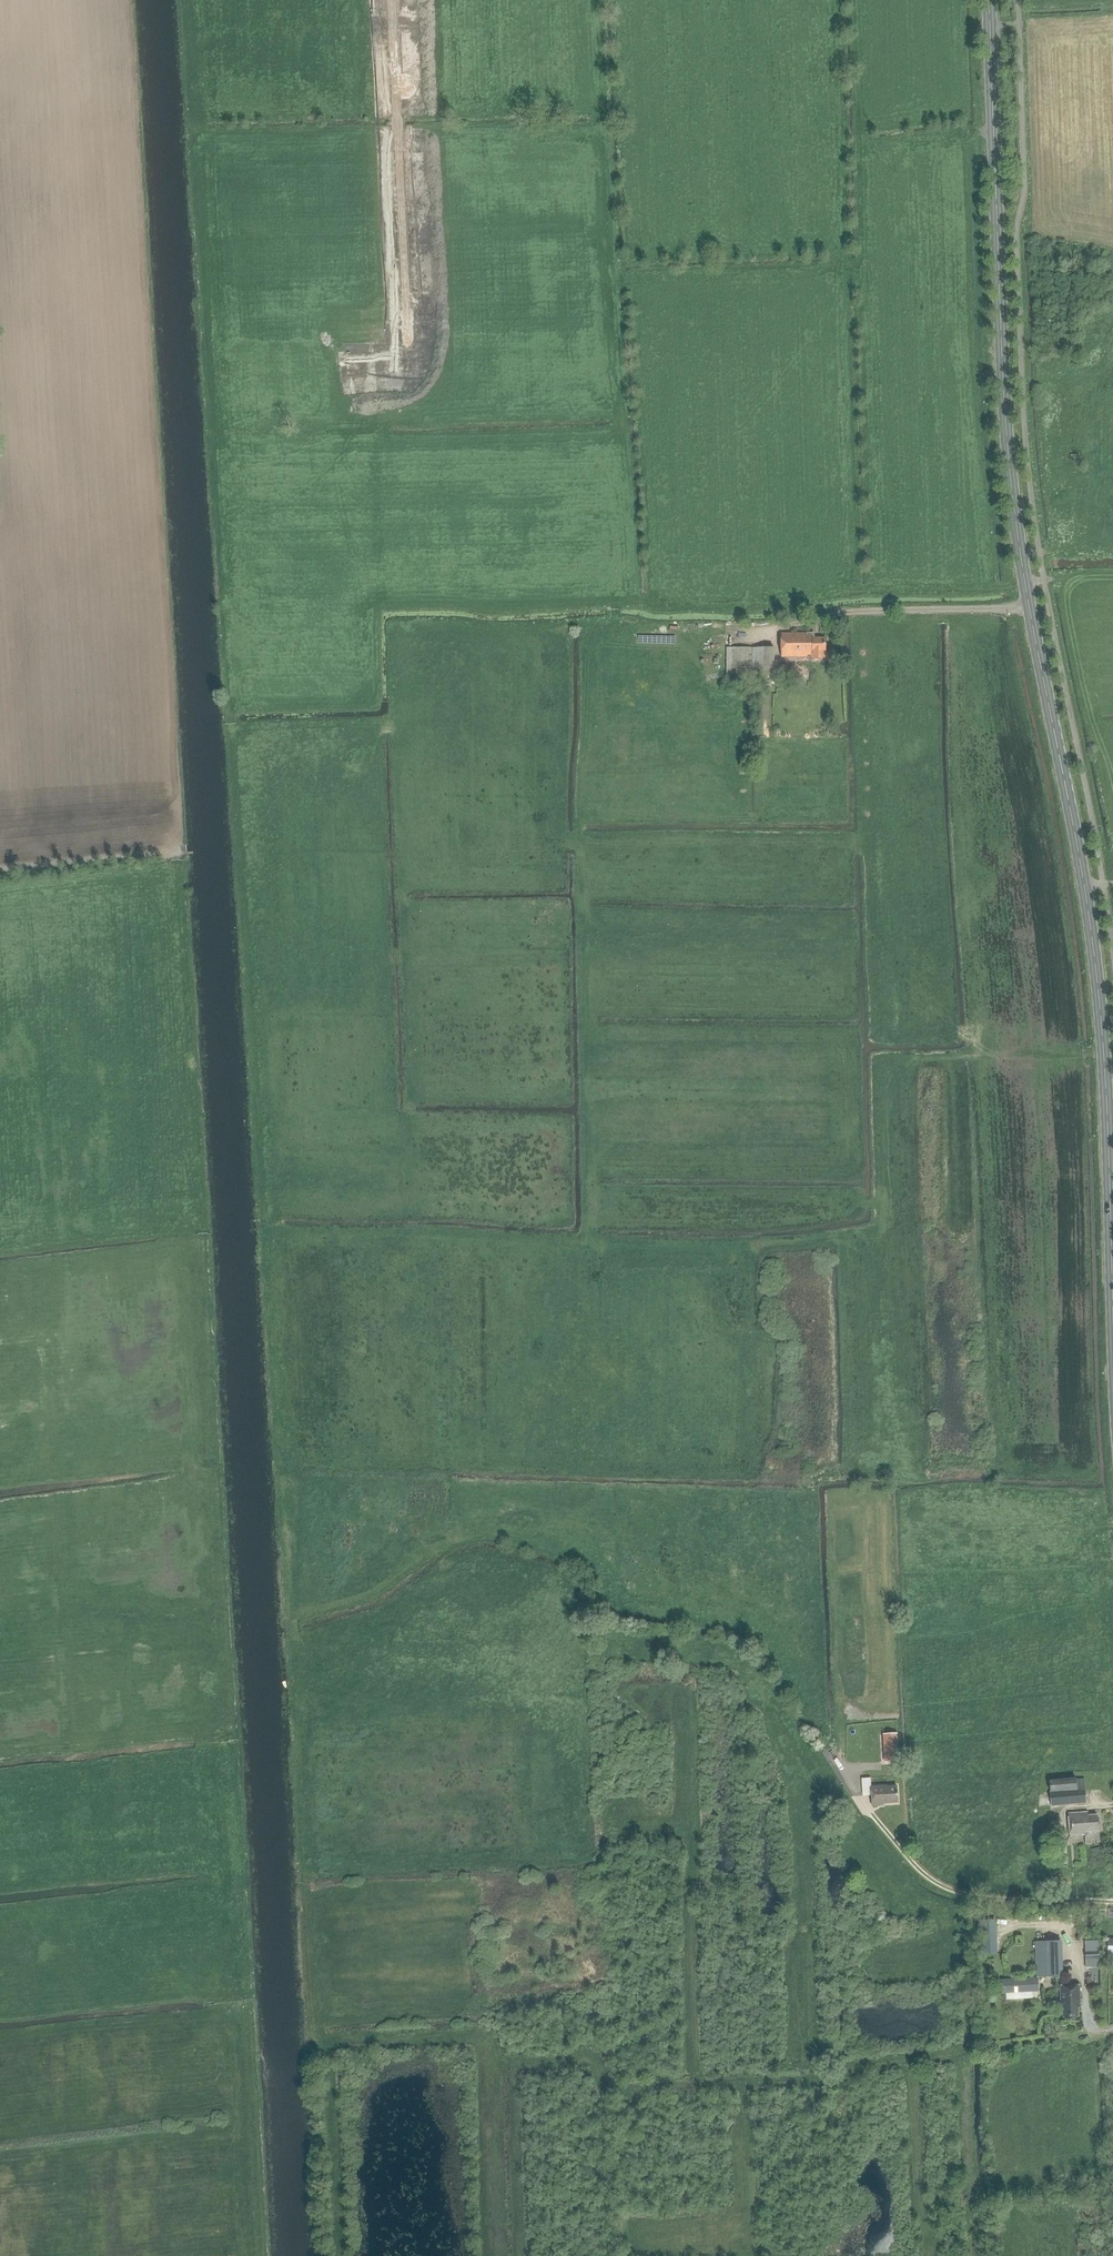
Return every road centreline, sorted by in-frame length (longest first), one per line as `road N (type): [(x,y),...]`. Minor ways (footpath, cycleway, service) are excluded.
road 1 (primary): [(1112,1327),(1099,1014),(1084,886),(1003,437),(987,0)]
road 2 (track): [(1112,1903),(968,1897),(926,1874),(869,1812)]

